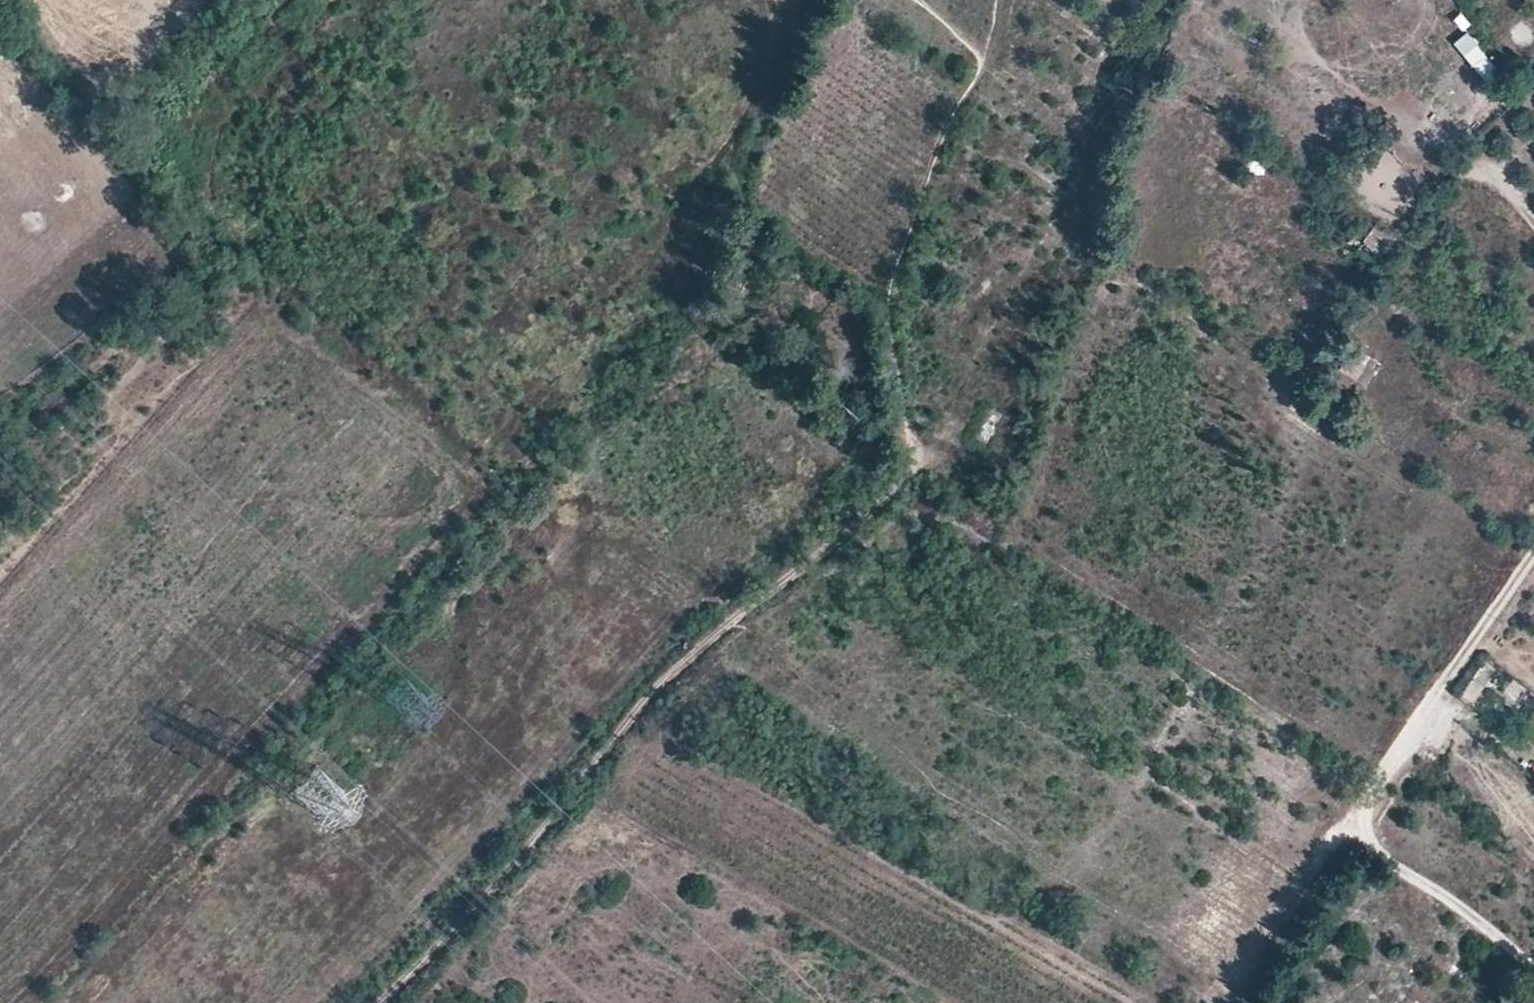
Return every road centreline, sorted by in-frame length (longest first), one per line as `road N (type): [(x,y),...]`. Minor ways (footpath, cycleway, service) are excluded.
road 1 (track): [(381,1002),(510,868),(663,683),(901,485)]
road 2 (track): [(1533,555),(1362,801),(1362,827),(1370,845),(1533,965)]

